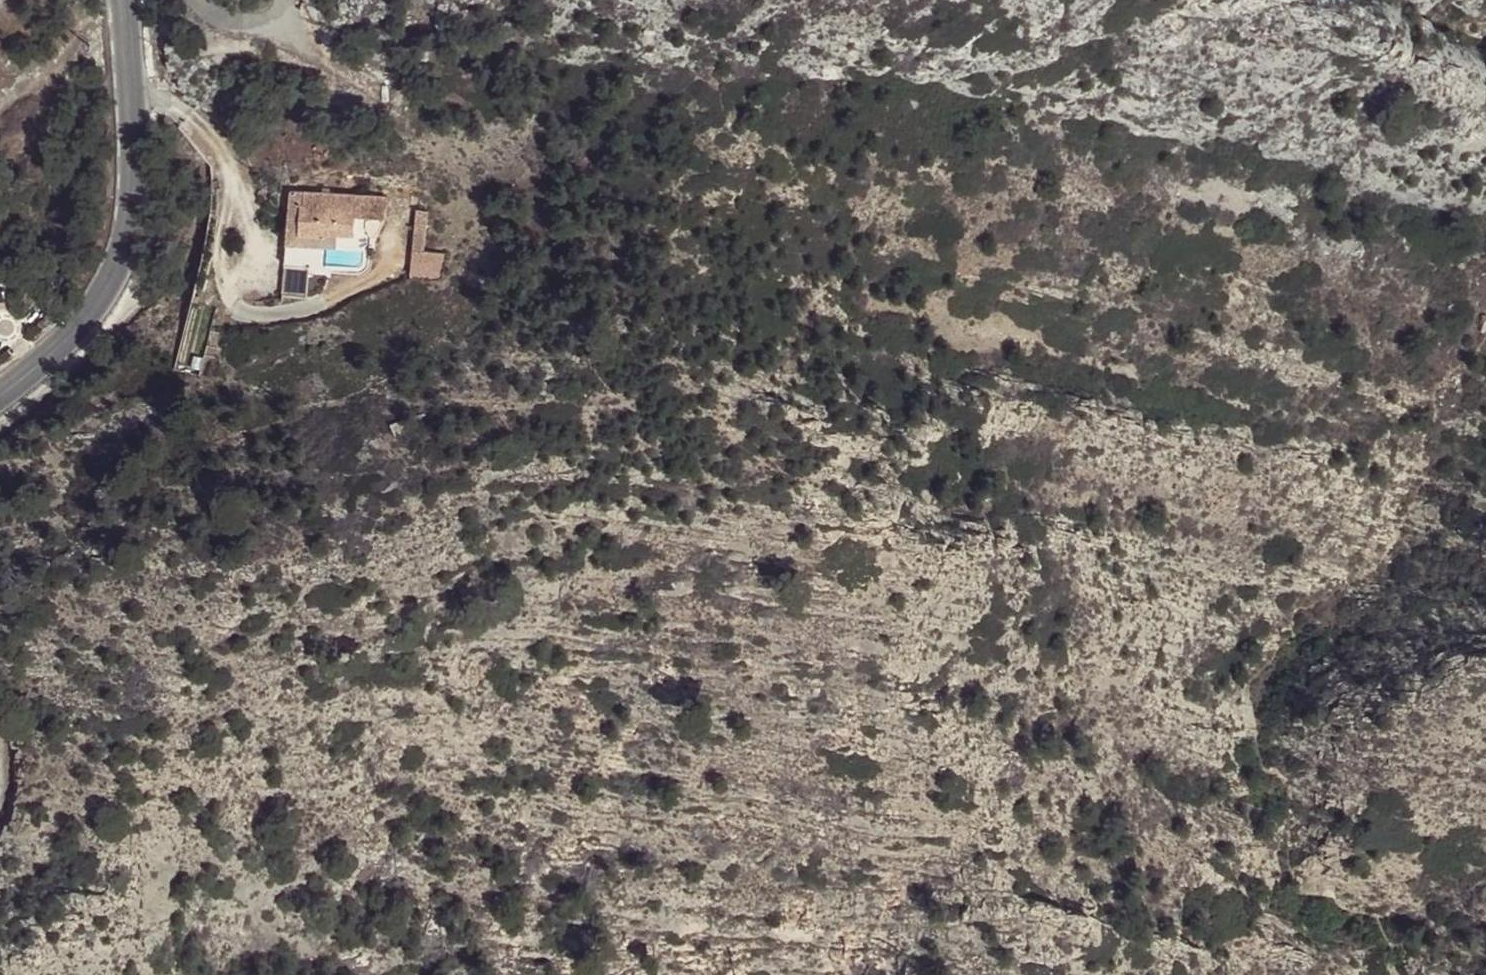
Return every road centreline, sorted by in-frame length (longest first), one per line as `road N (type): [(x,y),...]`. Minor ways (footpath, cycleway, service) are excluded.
road 1 (tertiary): [(123,0),(133,197),(120,264),(69,341),(0,396)]

